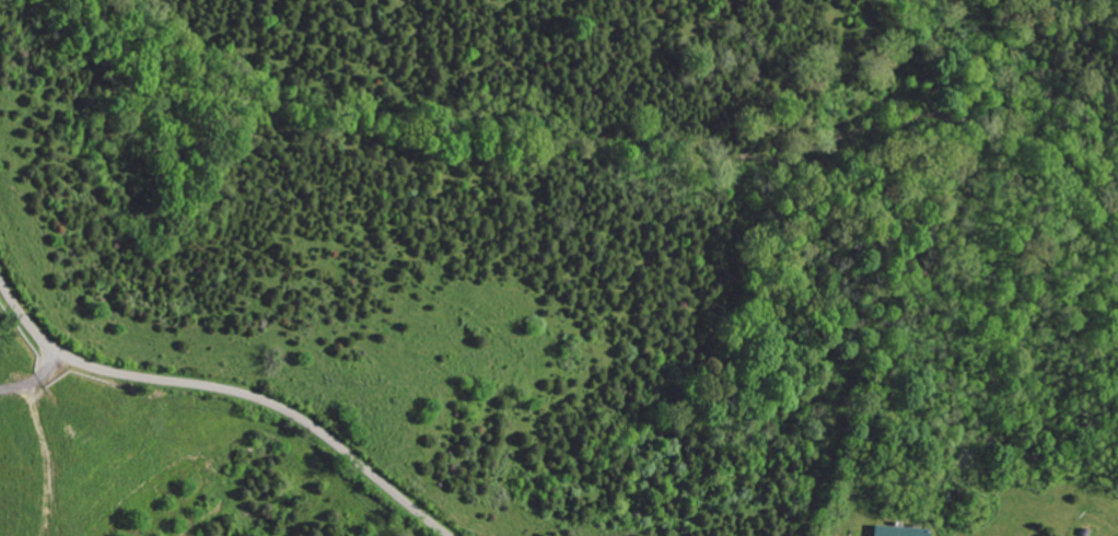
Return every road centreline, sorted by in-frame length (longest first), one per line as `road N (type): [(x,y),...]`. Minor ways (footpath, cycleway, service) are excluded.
road 1 (residential): [(451,535),(283,409),(237,392),(75,359),(26,317),(0,276)]

